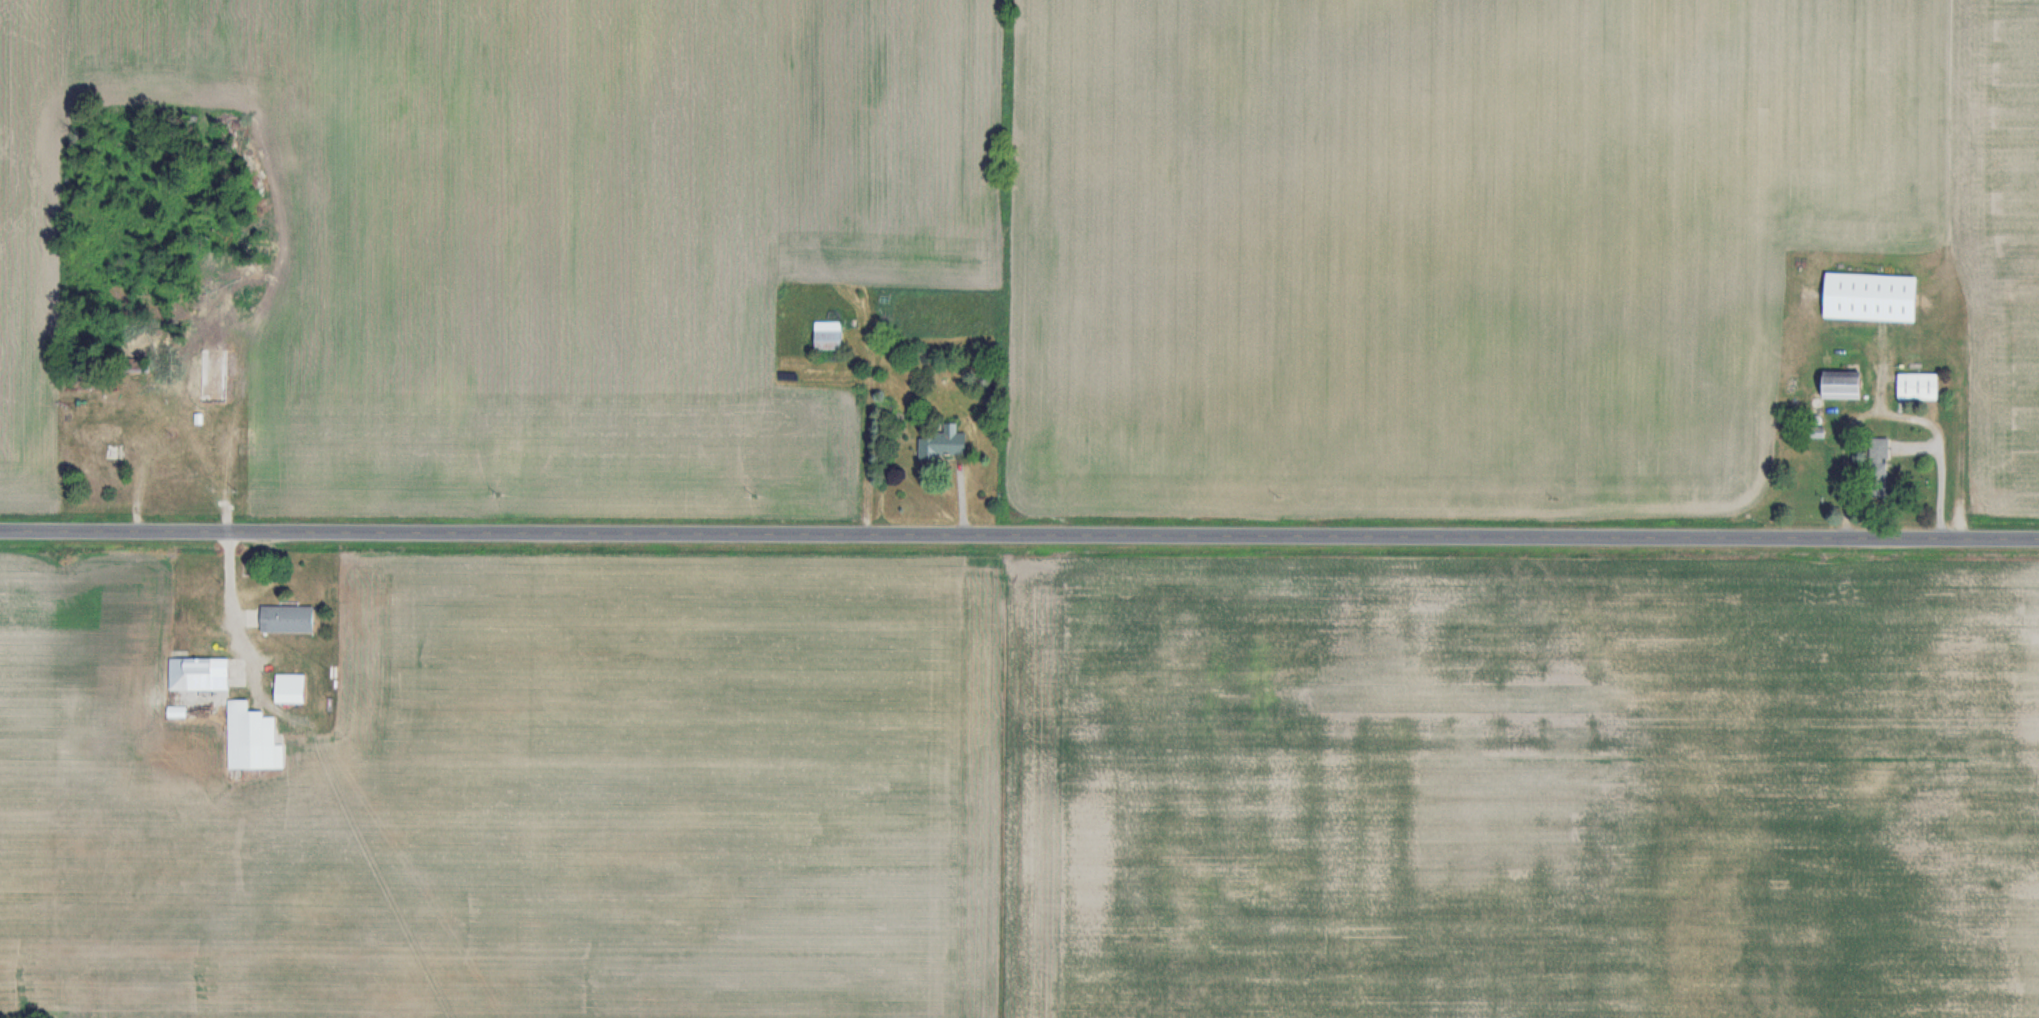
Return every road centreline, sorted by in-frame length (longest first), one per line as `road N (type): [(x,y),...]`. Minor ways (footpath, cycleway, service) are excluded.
road 1 (tertiary): [(0,533),(2038,538)]

